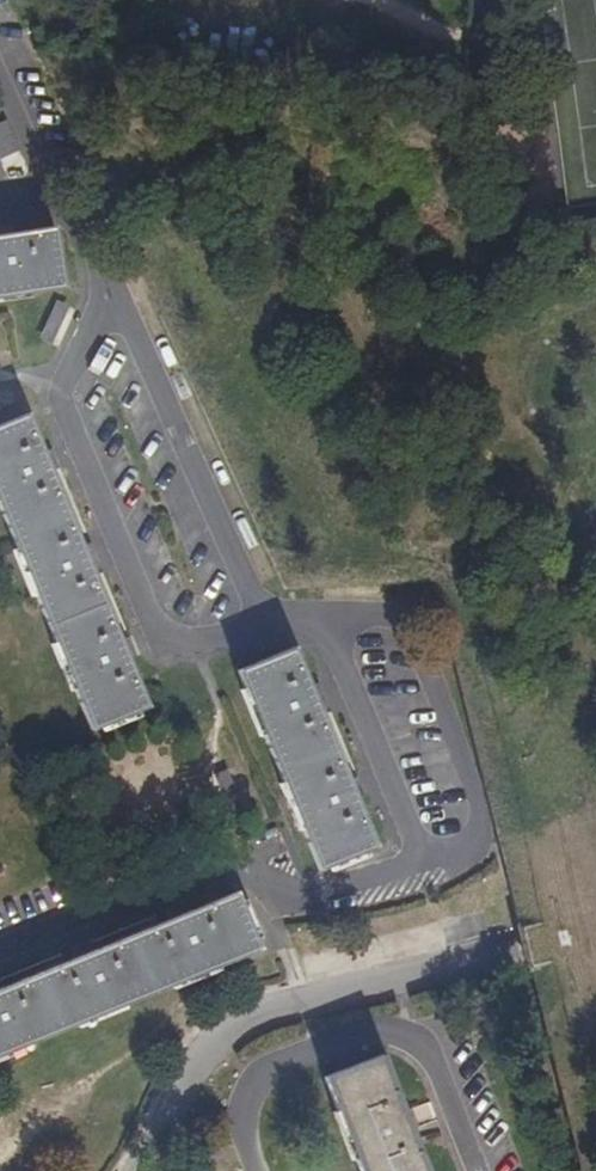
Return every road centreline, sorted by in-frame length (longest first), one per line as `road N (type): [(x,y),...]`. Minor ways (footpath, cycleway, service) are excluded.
road 1 (unclassified): [(0,952),(211,865),(243,863),(304,896),(356,897),(428,882),(336,647),(315,621),(277,620),(256,602),(137,332),(110,302),(0,77)]

